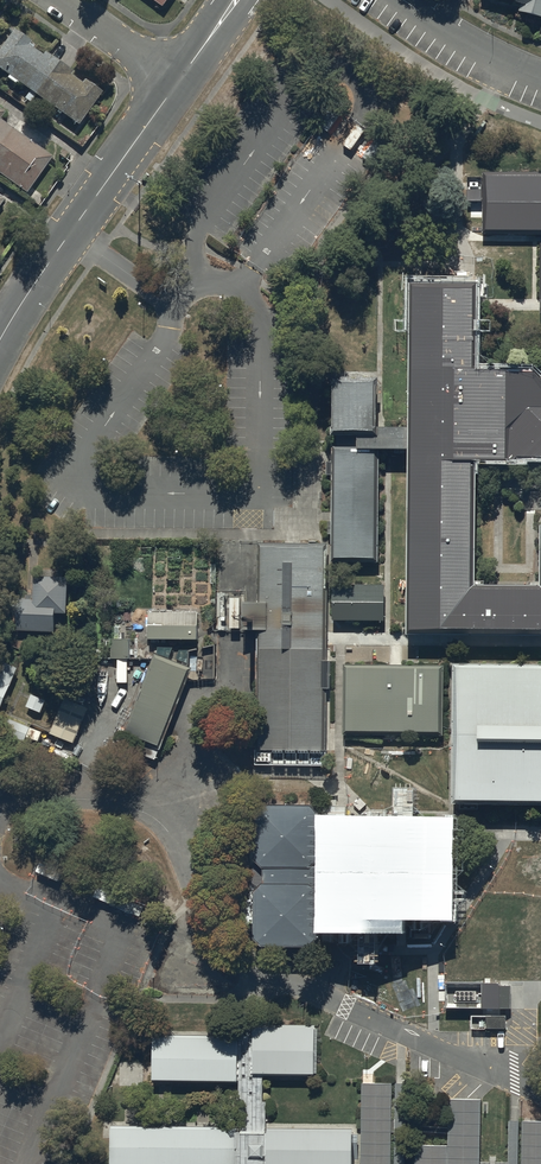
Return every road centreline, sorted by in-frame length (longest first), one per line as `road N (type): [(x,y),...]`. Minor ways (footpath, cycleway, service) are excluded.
road 1 (unclassified): [(540,1095),(253,964),(215,927),(186,859),(147,814),(110,802),(0,792)]
road 2 (unclassified): [(0,339),(179,82)]
road 3 (residential): [(403,0),(540,77)]
road 4 (residential): [(57,0),(179,82)]

